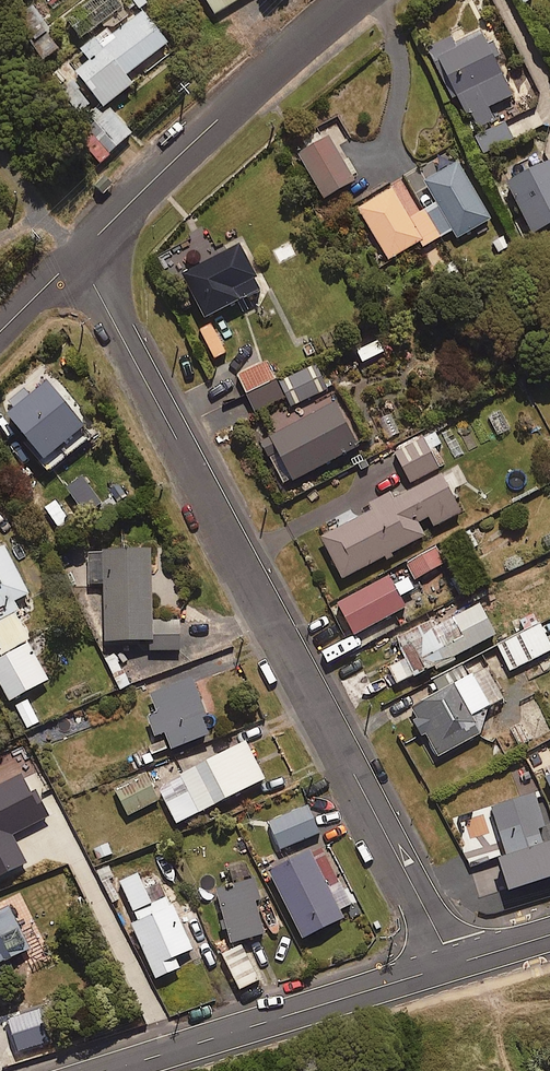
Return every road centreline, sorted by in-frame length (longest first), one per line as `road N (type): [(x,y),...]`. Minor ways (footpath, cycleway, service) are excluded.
road 1 (residential): [(451,965),(79,255)]
road 2 (residential): [(353,0),(79,255)]
road 3 (secondary): [(105,1070),(451,965)]

